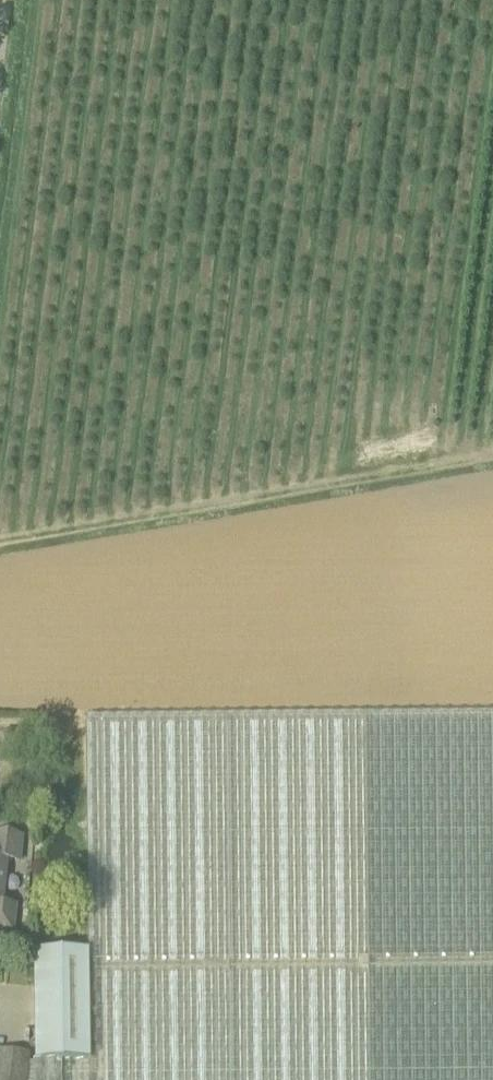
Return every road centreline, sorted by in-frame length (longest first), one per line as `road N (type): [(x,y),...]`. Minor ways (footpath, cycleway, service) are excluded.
road 1 (track): [(492,455),(0,542)]

